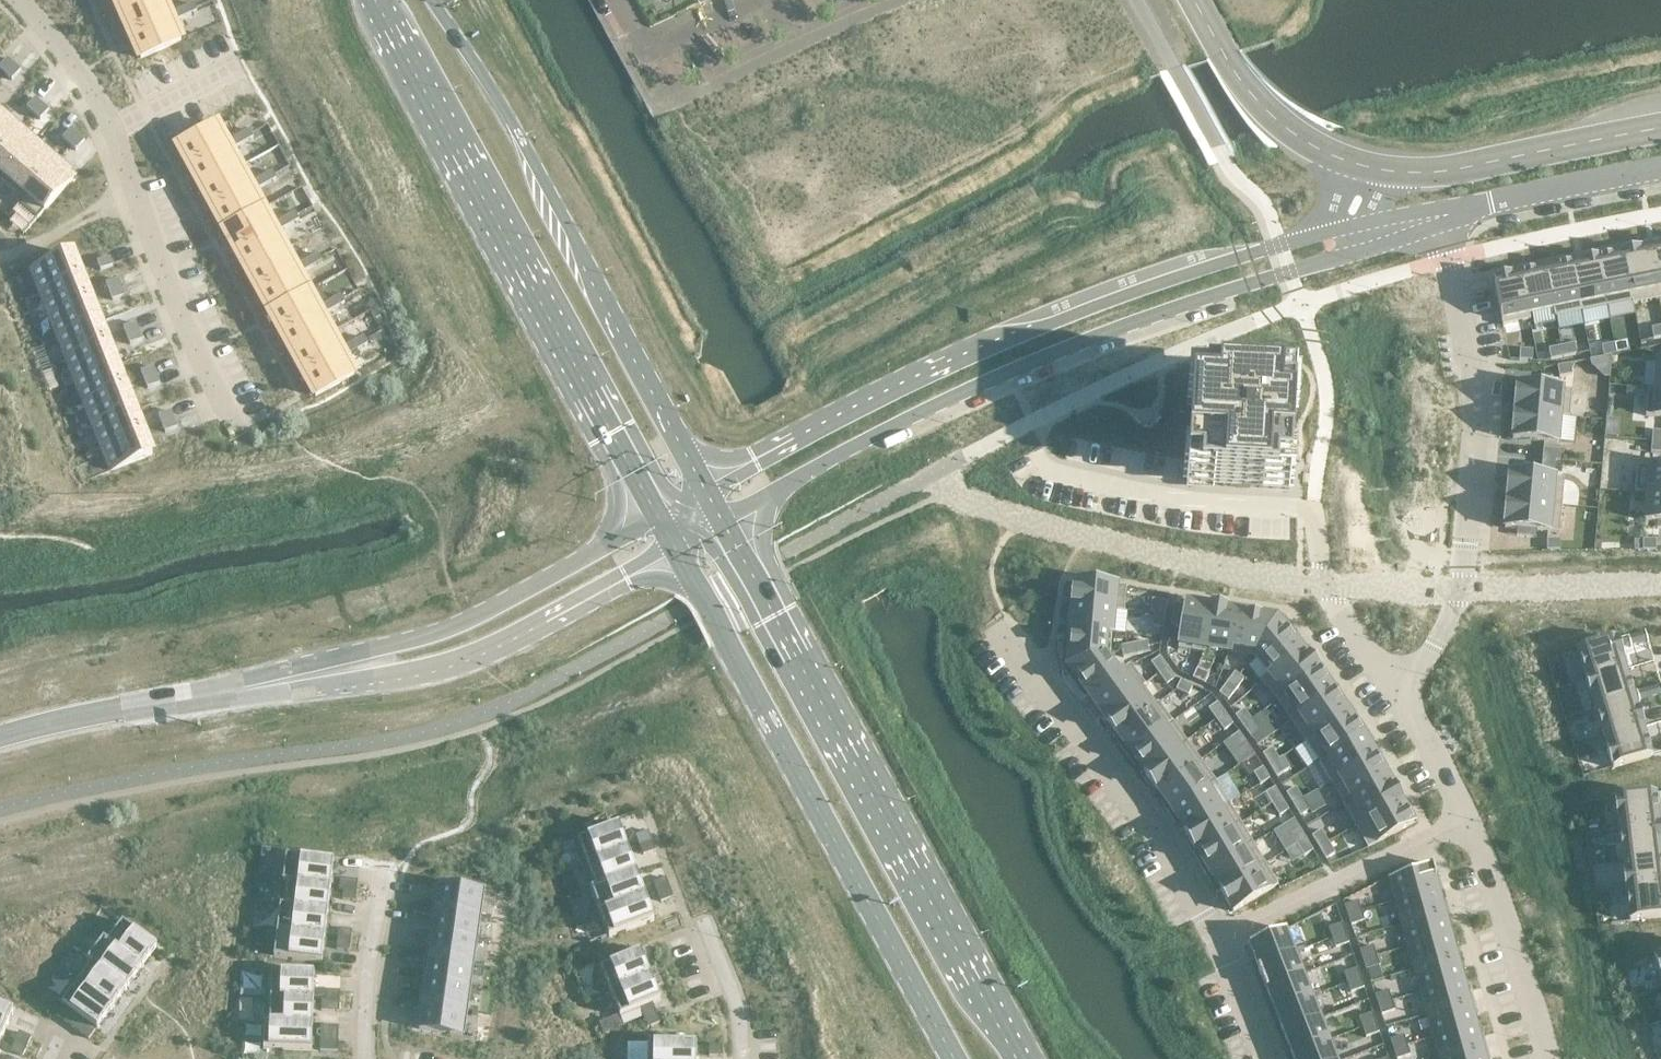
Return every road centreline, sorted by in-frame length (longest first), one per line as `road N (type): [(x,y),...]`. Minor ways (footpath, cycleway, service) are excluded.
road 1 (residential): [(1365,234),(1327,234),(1221,262),(1025,326),(702,489)]
road 2 (tertiary): [(0,761),(102,731),(239,712),(454,665),(671,550)]
road 3 (residential): [(721,522),(984,382),(1334,255),(1365,234)]
road 4 (tertiary): [(655,517),(468,616),(416,634),(132,678),(0,718)]
road 5 (secondary): [(1017,1058),(721,522)]
road 6 (secondary): [(374,0),(655,517)]
road 7 (secondary): [(671,550),(951,1058)]
road 8 (secondary): [(702,489),(551,197),(430,0)]
road 9 (residential): [(1438,218),(1473,398),(1460,587),(1401,692)]
road 10 (residential): [(12,0),(78,70),(110,128),(160,274),(235,430)]
road 11 (residential): [(1000,630),(1085,737),(1216,939)]
road 12 (residential): [(1216,939),(1469,820)]
road 13 (residential): [(1469,820),(1552,1058)]
road 14 (residential): [(1660,170),(1438,218)]
road 15 (residential): [(760,0),(648,53),(618,0)]
road 16 (residential): [(361,1058),(383,875)]
road 17 (residential): [(1401,692),(1469,820)]
road 18 (residential): [(704,921),(741,1010),(742,1058)]
road 19 (residential): [(1216,939),(1264,1058)]

